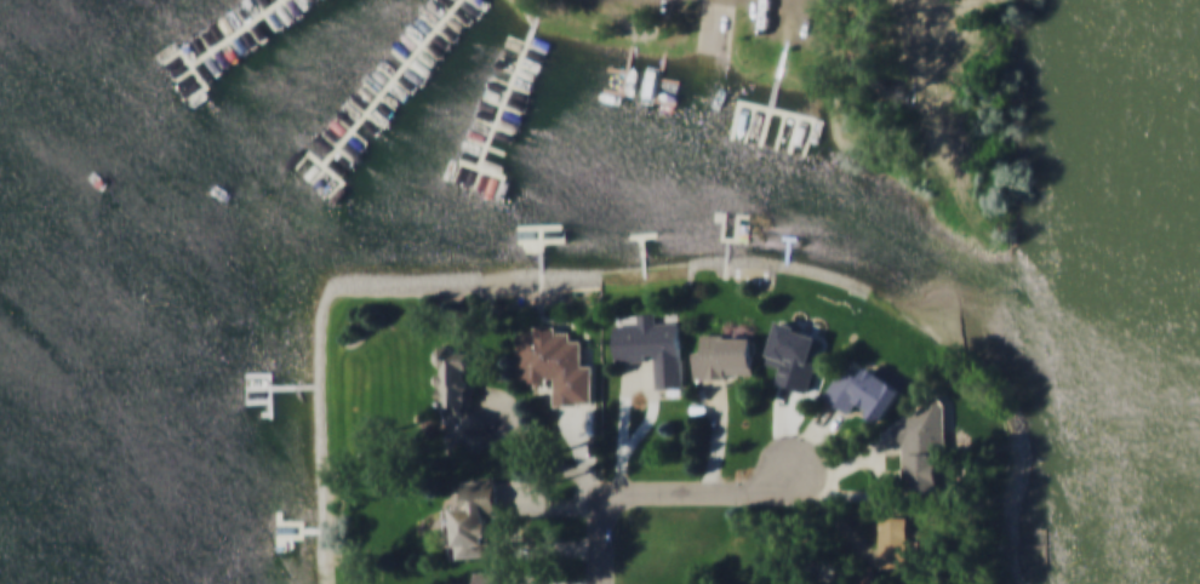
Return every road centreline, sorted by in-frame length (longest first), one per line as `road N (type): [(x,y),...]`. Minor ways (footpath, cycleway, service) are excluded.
road 1 (residential): [(604,583),(604,516),(618,496),(761,496),(805,458)]

